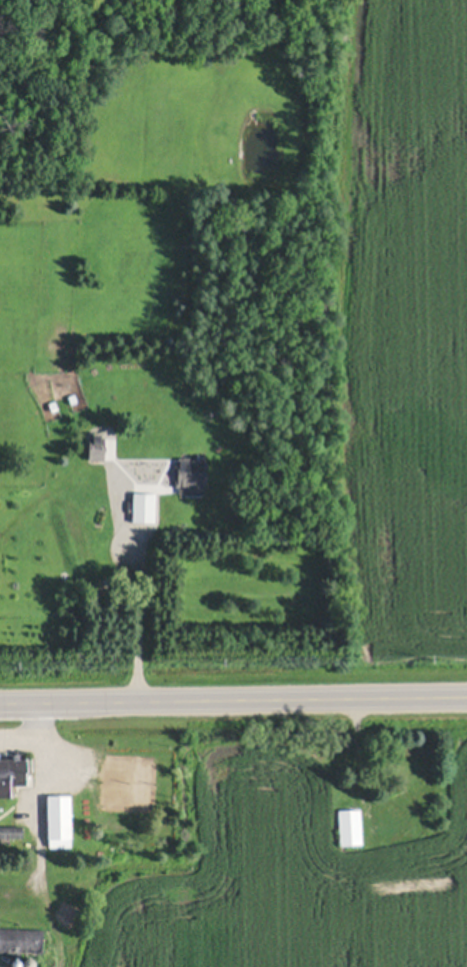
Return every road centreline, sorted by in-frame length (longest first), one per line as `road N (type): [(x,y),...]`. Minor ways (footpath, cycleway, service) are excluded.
road 1 (primary): [(0,704),(466,700)]

